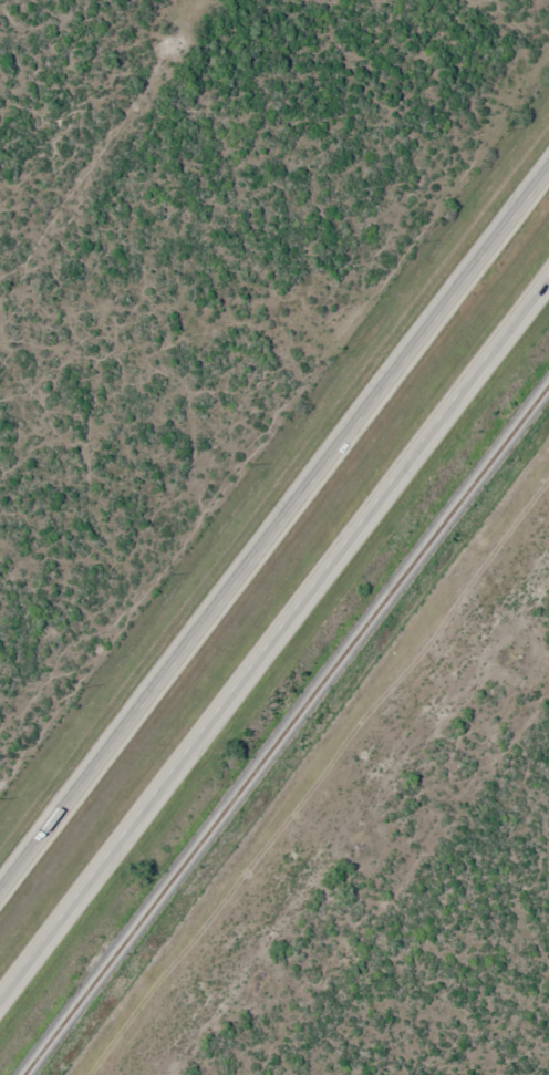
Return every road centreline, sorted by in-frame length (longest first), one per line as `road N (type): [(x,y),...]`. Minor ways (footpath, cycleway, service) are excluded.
road 1 (trunk): [(0,1006),(548,277)]
road 2 (trunk): [(548,171),(0,887)]

